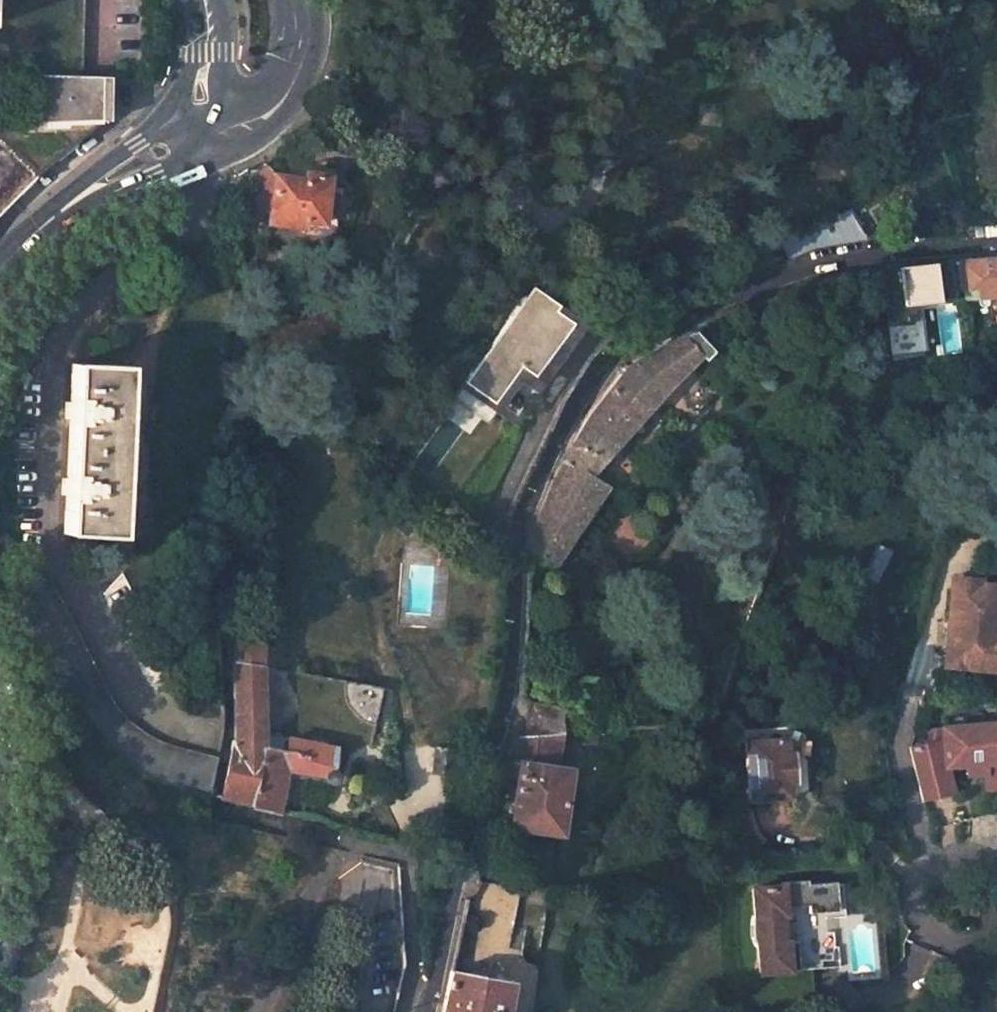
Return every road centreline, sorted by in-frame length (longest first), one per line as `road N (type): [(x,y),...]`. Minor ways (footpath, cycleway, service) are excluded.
road 1 (unclassified): [(996,245),(842,264),(726,296),(615,358),(529,502),(509,695),(425,1011)]
road 2 (secondary): [(204,107),(30,238),(0,272)]
road 3 (secondary): [(301,0),(302,36),(285,87),(257,117),(229,122),(204,107)]

